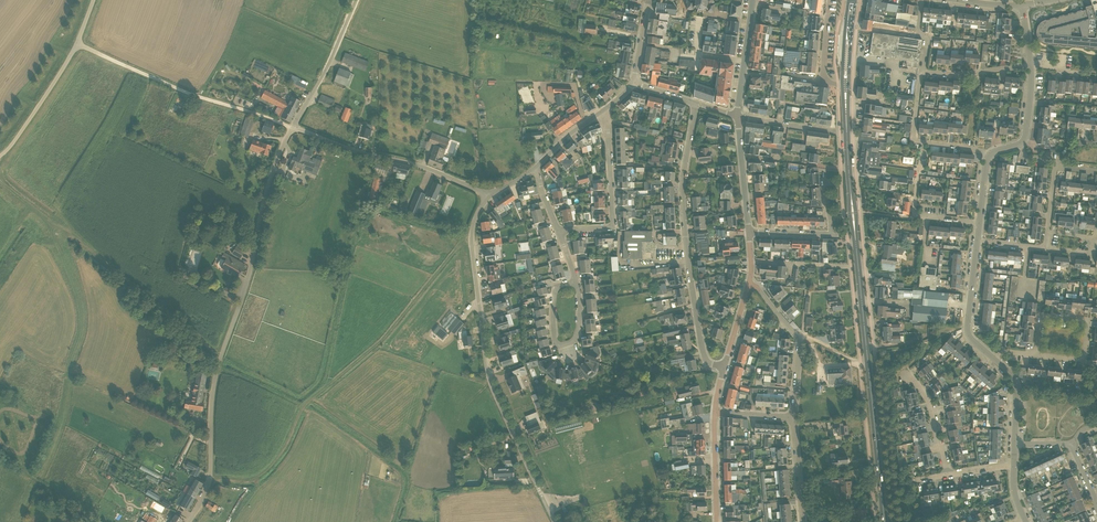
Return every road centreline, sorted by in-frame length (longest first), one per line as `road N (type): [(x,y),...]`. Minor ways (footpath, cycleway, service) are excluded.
road 1 (primary): [(885,521),(847,131),(852,0)]
road 2 (unclassified): [(189,521),(210,477),(218,367),(292,128)]
road 3 (track): [(210,477),(265,473),(305,406),(390,333),(459,248),(472,246)]
road 4 (residential): [(555,521),(487,370),(472,232),(491,196)]
road 5 (residential): [(724,368),(705,362),(688,261),(683,176),(696,104)]
road 6 (track): [(77,45),(292,128)]
road 7 (unclassified): [(491,196),(409,161),(292,128)]
road 8 (residential): [(921,143),(913,141),(921,71),(1031,66)]
road 9 (unclassified): [(0,156),(62,71),(93,0)]
road 10 (residential): [(1014,465),(948,475),(932,404),(906,377)]
road 11 (residential): [(559,235),(613,227),(607,108)]
road 12 (residential): [(794,418),(801,337),(749,285)]
road 13 (residential): [(292,128),(355,0)]
road 14 (residential): [(979,223),(914,215),(921,143)]
road 15 (residential): [(577,281),(554,295),(554,336),(563,345),(576,336),(579,296)]
road 16 (residential): [(996,362),(970,338),(968,323),(977,240)]

